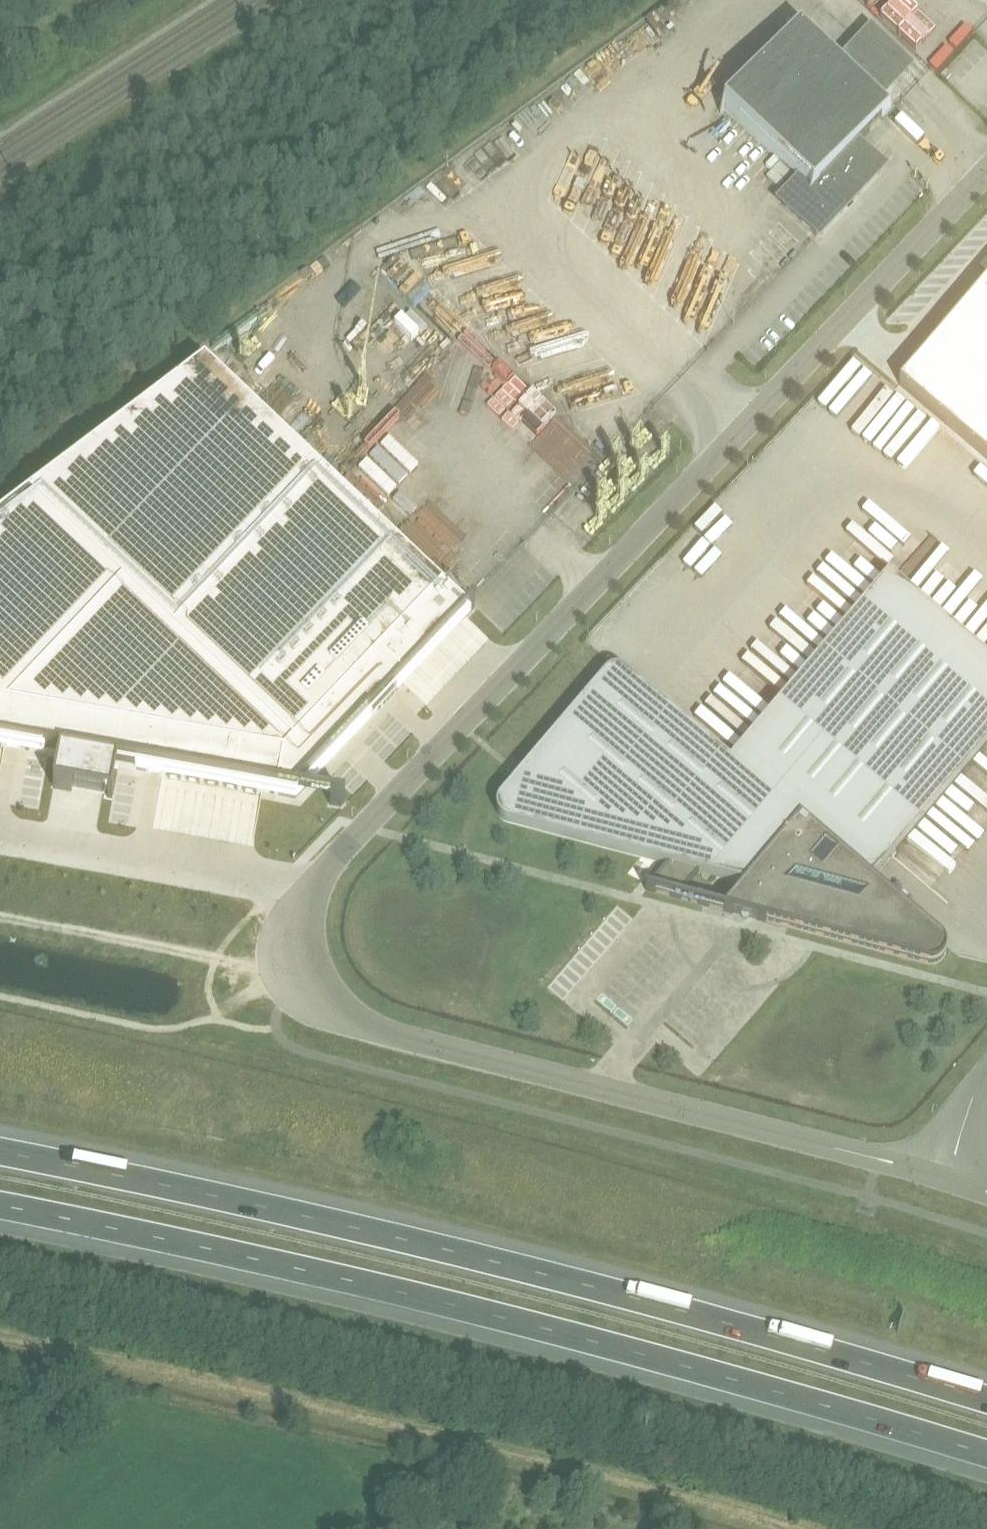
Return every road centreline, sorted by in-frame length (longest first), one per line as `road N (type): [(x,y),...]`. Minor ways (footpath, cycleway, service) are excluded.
road 1 (unclassified): [(986,176),(309,888),(291,920),(286,980)]
road 2 (motorway): [(0,1204),(512,1320),(986,1455)]
road 3 (motorway): [(986,1394),(520,1262),(0,1145)]
road 4 (unclassified): [(986,1235),(299,1050),(276,1026),(286,980)]
road 5 (unclassified): [(286,980),(302,1003),(339,1020),(948,1184)]

